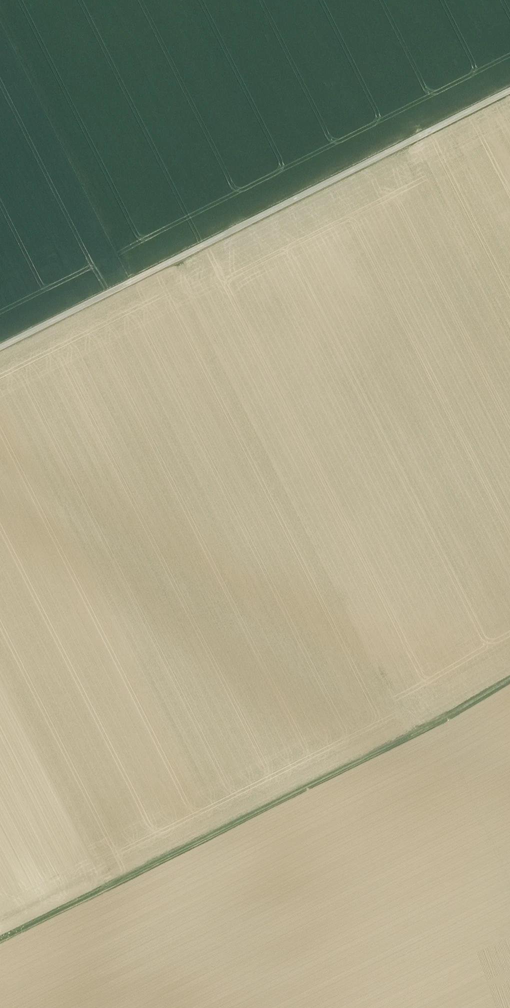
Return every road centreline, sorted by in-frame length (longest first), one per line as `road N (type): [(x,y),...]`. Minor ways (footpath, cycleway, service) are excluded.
road 1 (track): [(0,939),(210,846),(509,679)]
road 2 (track): [(0,349),(509,92)]

